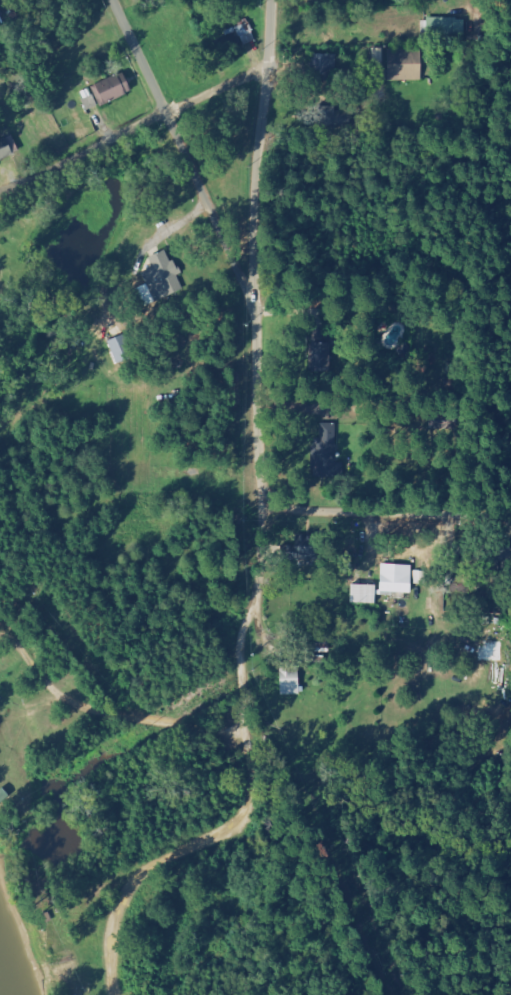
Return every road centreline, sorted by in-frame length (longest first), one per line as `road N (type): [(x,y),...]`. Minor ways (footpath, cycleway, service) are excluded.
road 1 (residential): [(246,769),(241,650),(261,612),(267,505),(258,311),(275,0)]
road 2 (residential): [(0,168),(189,100),(270,93),(357,103)]
road 3 (residential): [(115,0),(224,217),(258,311)]
road 4 (residential): [(246,769),(249,805),(236,833),(158,873),(118,916),(118,994)]
road 5 (residential): [(510,521),(266,512)]

